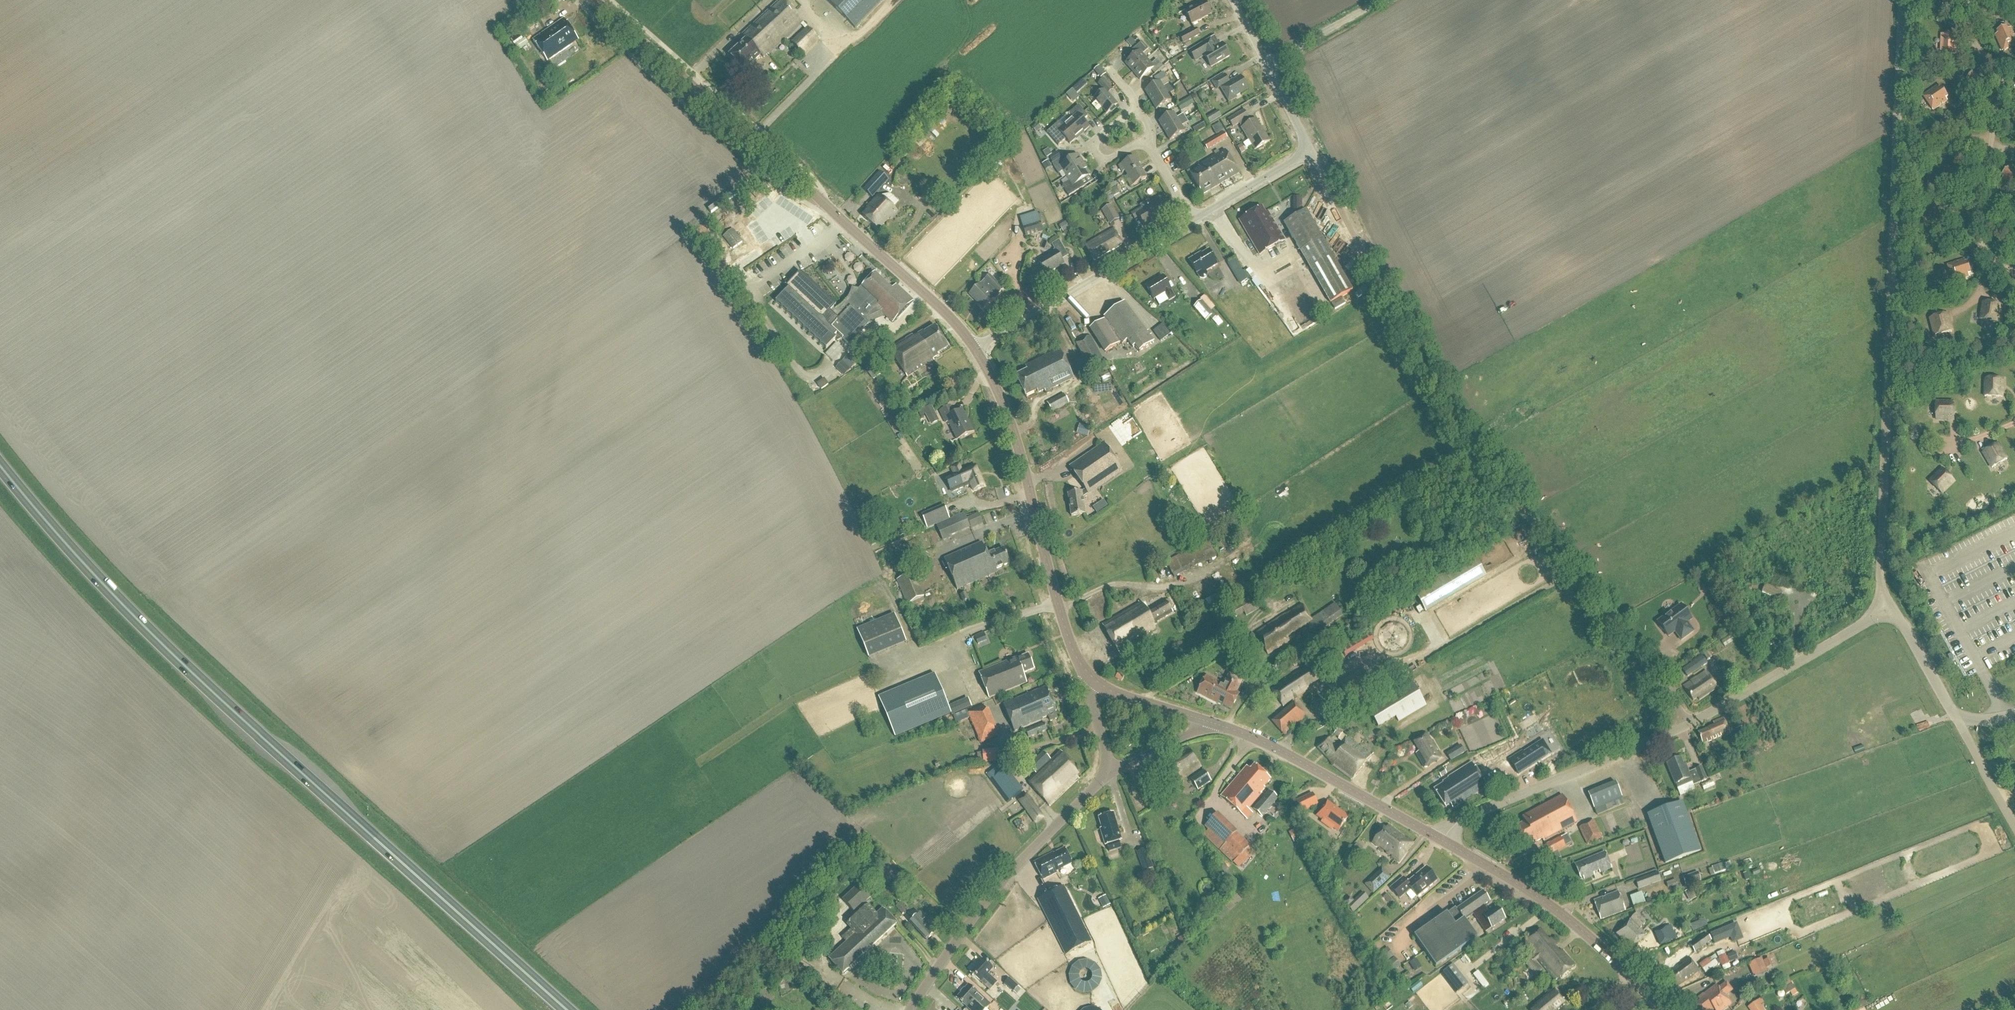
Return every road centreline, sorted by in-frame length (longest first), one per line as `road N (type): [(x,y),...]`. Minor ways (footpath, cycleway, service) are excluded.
road 1 (trunk): [(565,1009),(229,711),(0,467)]
road 2 (unclassified): [(1890,607),(1879,579),(1903,0)]
road 3 (tertiary): [(975,348),(591,0)]
road 4 (unclassified): [(1572,574),(1450,416),(1310,152)]
road 5 (tertiary): [(1095,685),(1080,668),(1019,449),(975,348)]
road 6 (tertiary): [(911,1009),(996,888),(1105,775)]
road 7 (tertiary): [(1663,1009),(1561,914),(1441,841)]
road 8 (unclassified): [(1689,723),(1463,819),(1441,841)]
road 9 (tertiary): [(1441,841),(1265,743),(1204,721)]
road 10 (unclassified): [(1890,607),(2014,828)]
road 11 (unclassified): [(975,348),(1193,220)]
road 12 (unclassified): [(1689,723),(1890,607)]
road 13 (unclassified): [(1193,220),(1310,152)]
road 14 (unclassified): [(1266,64),(1381,0)]
road 15 (residential): [(1137,109),(1091,147),(1102,165),(1146,143)]
road 16 (unclassified): [(1689,723),(1614,625)]

